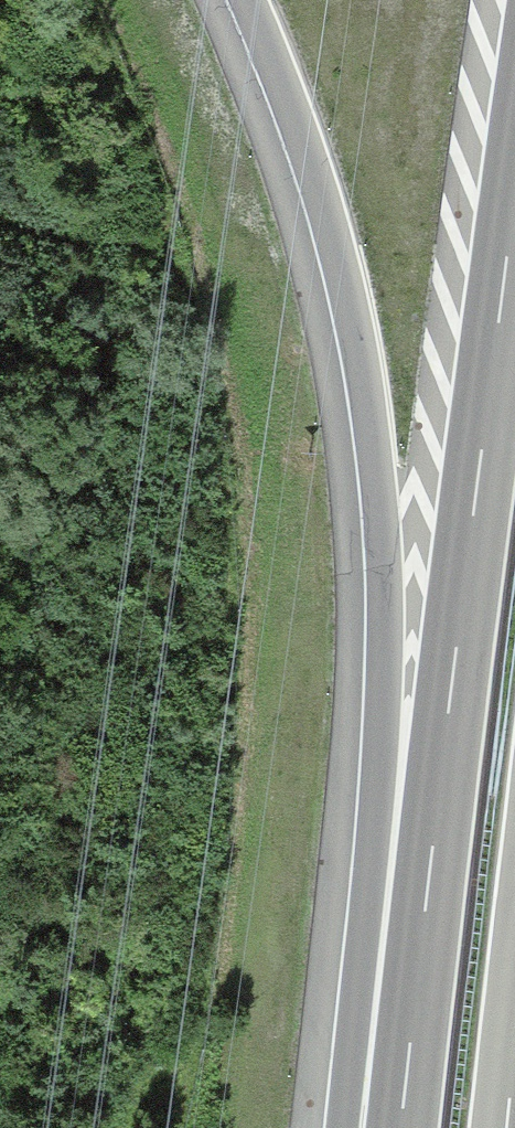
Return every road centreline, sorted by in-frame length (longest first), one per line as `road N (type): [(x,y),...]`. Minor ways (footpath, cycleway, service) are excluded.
road 1 (motorway): [(243,0),(325,221),(368,426),(383,635),(391,1127)]
road 2 (motorway): [(514,207),(401,1127)]

